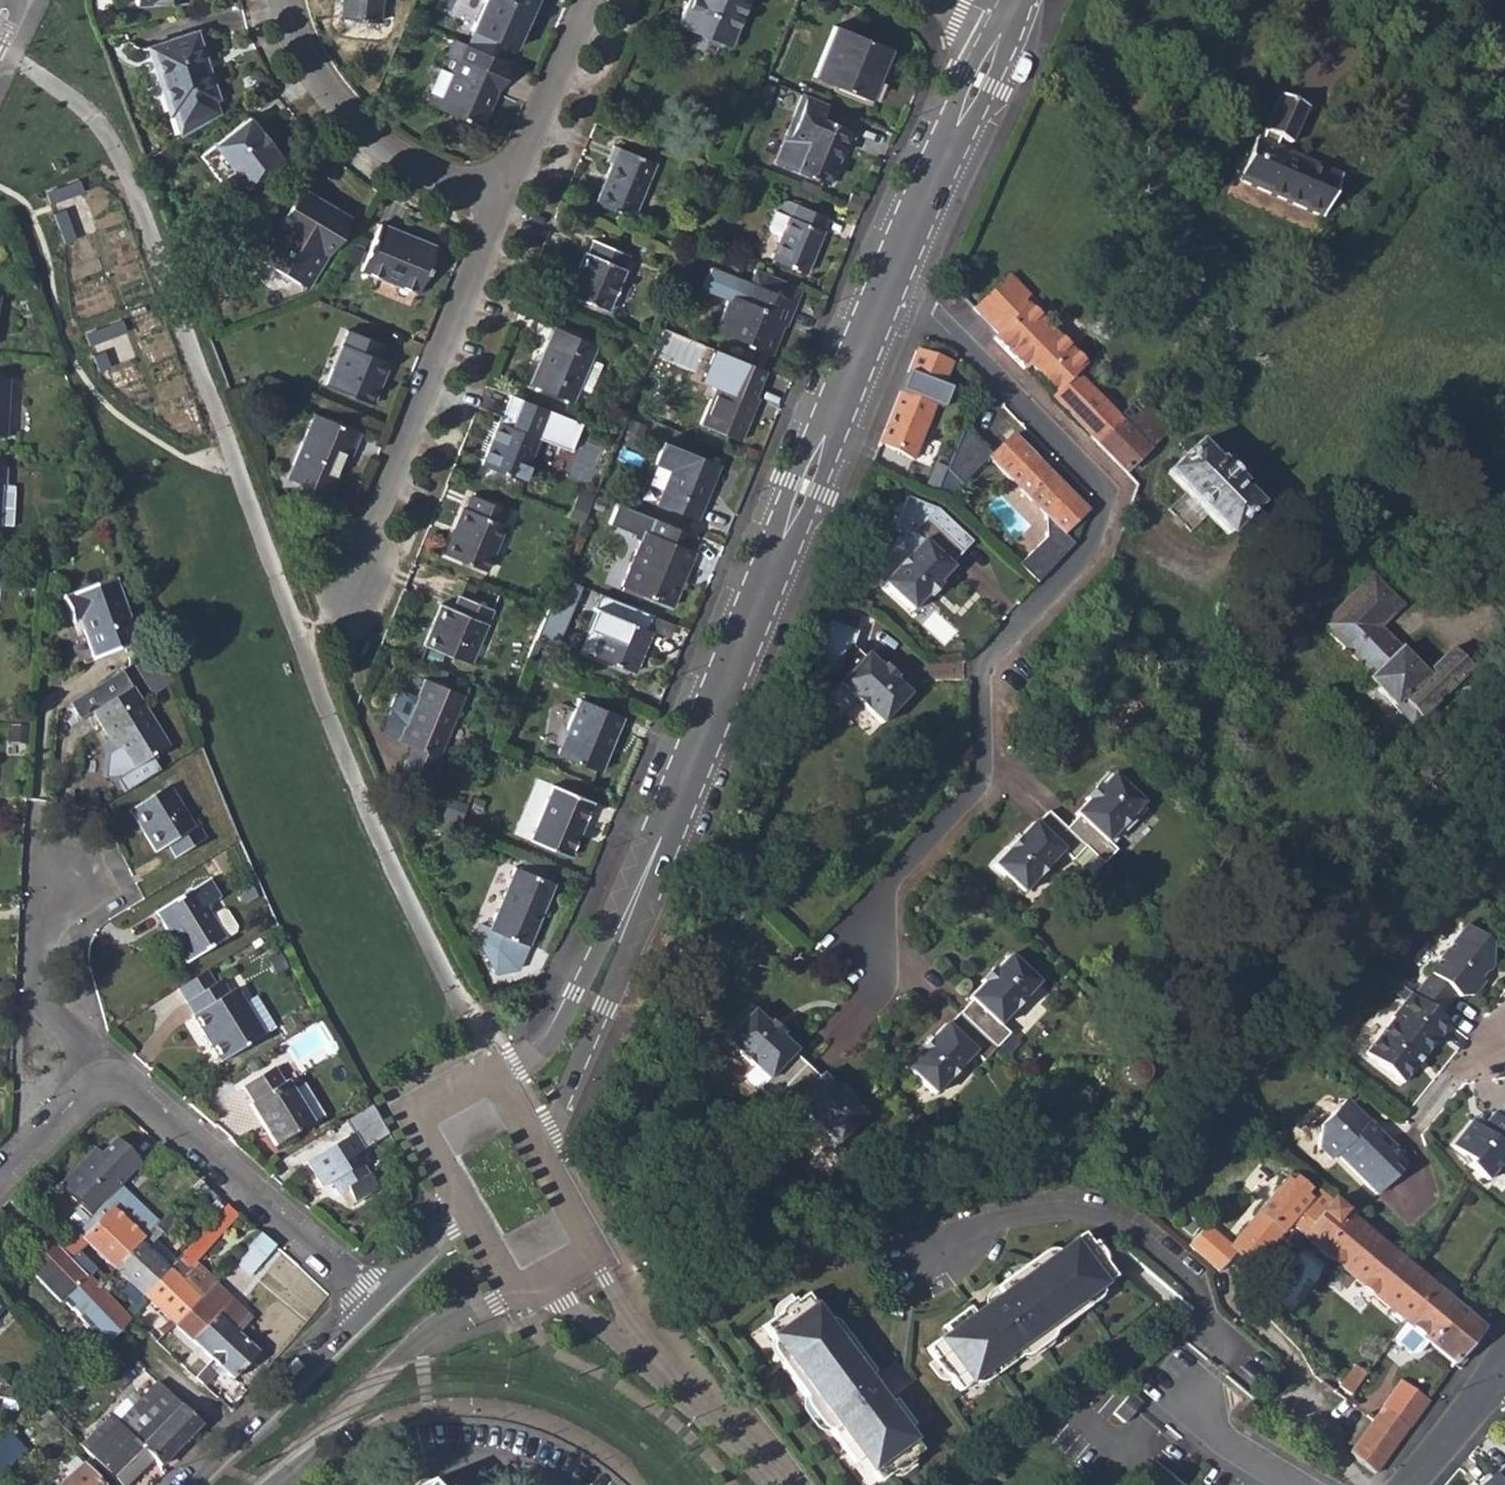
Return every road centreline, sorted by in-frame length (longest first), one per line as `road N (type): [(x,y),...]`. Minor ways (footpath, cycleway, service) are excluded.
road 1 (residential): [(519,1122),(590,998),(887,286)]
road 2 (residential): [(887,286),(933,316),(1106,495),(1087,555),(994,657),(989,780),(879,900),(867,963)]
road 3 (residential): [(498,200),(354,573),(337,642),(301,659)]
road 4 (residential): [(98,1088),(131,1093),(379,1305)]
road 5 (residential): [(272,1484),(425,1333),(511,1293)]
road 6 (residential): [(498,200),(412,165),(365,134),(298,48),(287,0)]
road 7 (residential): [(887,286),(1005,26)]
road 8 (residential): [(379,1305),(192,1484)]
road 9 (residential): [(98,1088),(90,1057),(38,1000),(33,983),(38,931),(66,876)]
road 10 (residential): [(589,0),(498,200)]
road 11 (residential): [(519,1122),(493,1076),(414,1120),(449,1183)]
road 12 (residential): [(536,1293),(582,1315),(683,1393)]
road 13 (residential): [(1407,1484),(1504,1356)]
road 14 (residential): [(683,1393),(596,1259)]
road 15 (residential): [(596,1259),(519,1122)]
road 16 (residential): [(449,1183),(432,1245),(379,1305)]
road 17 (residential): [(1292,1484),(1221,1441),(1192,1395)]
road 18 (residential): [(0,1174),(81,1094),(98,1088)]
road 19 (residential): [(771,1484),(683,1393)]
road 20 (residential): [(449,1183),(511,1293)]

